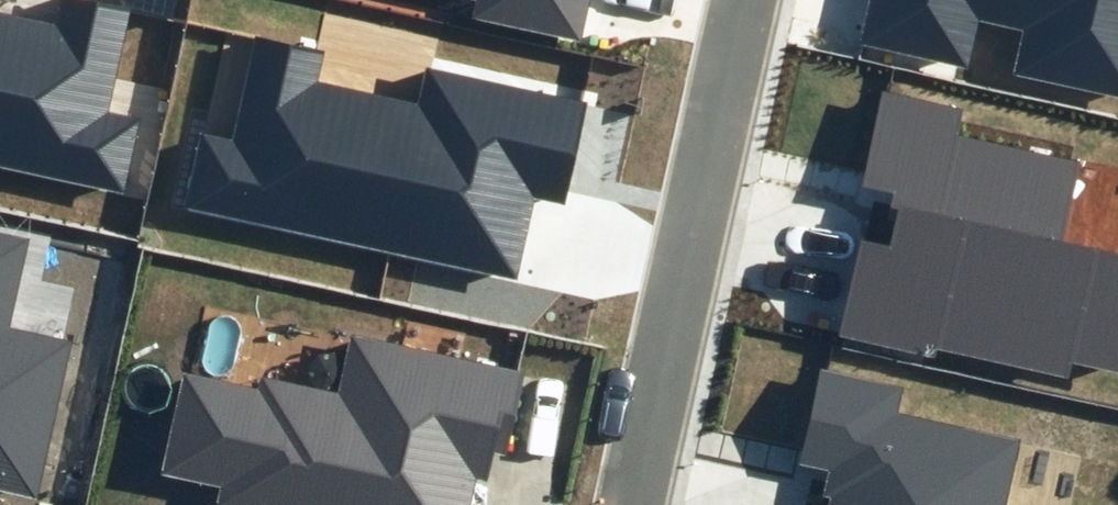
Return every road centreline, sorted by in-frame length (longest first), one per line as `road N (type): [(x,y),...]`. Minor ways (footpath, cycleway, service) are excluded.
road 1 (residential): [(747,0),(636,504)]

